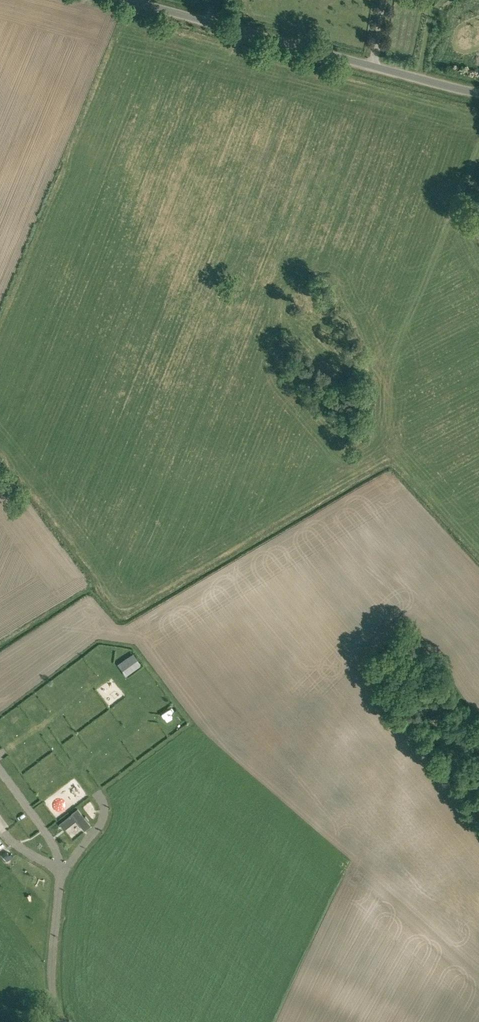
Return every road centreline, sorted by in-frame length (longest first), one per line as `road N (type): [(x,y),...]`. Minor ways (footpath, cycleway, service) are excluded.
road 1 (unclassified): [(478,93),(130,0)]

